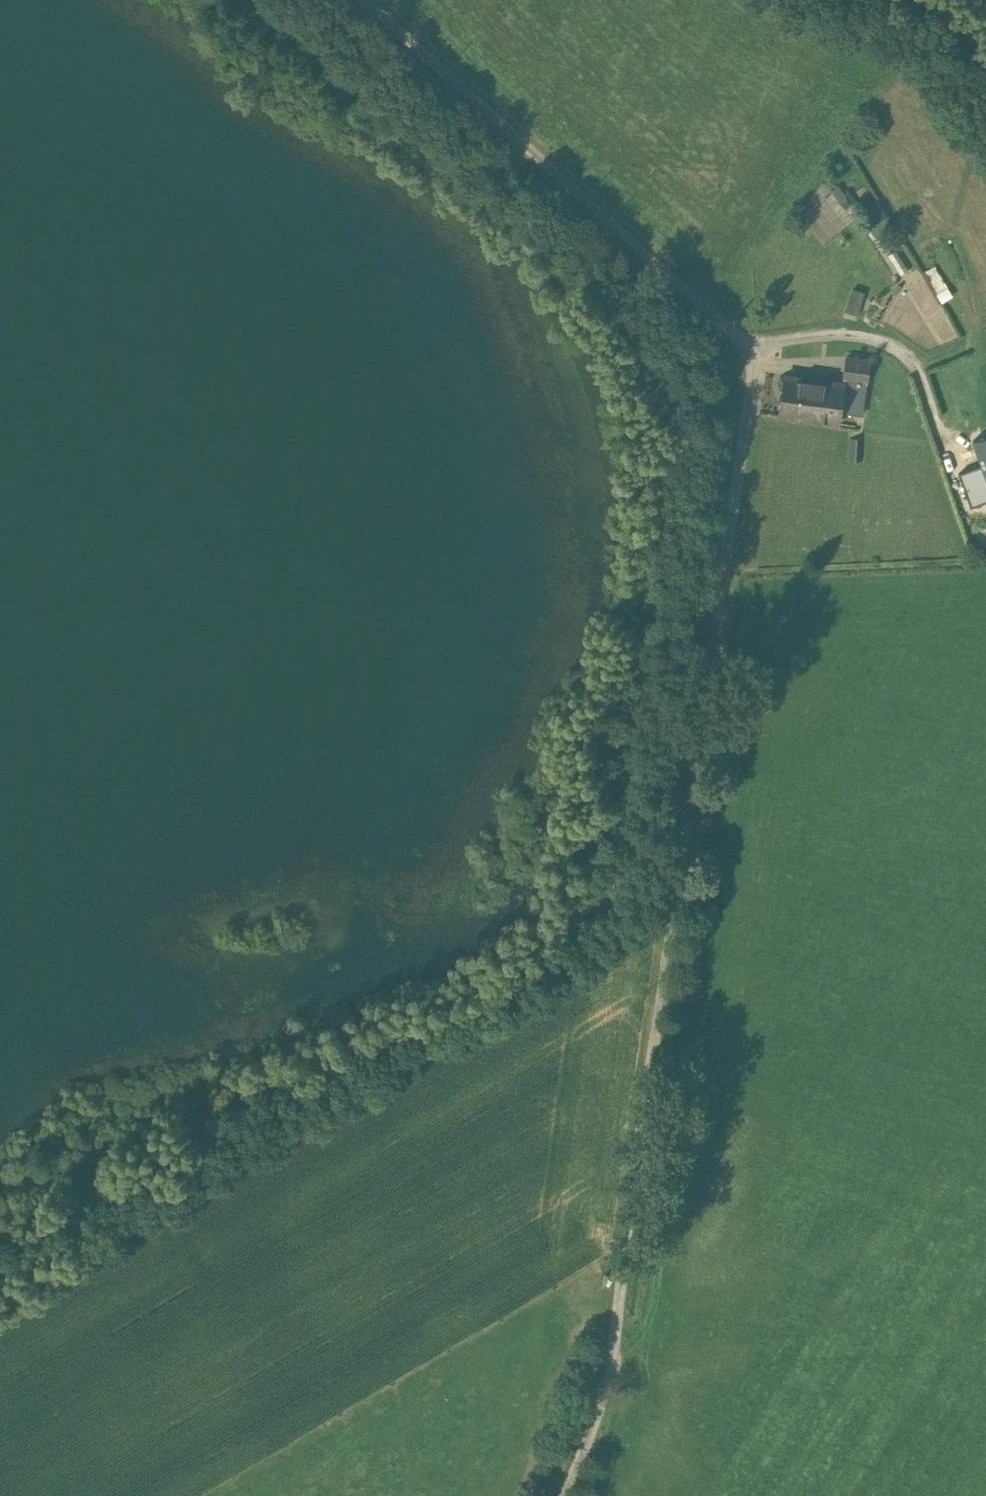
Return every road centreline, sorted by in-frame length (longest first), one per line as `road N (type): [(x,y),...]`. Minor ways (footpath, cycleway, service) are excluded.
road 1 (residential): [(364,0),(751,355),(610,1382),(564,1495)]

